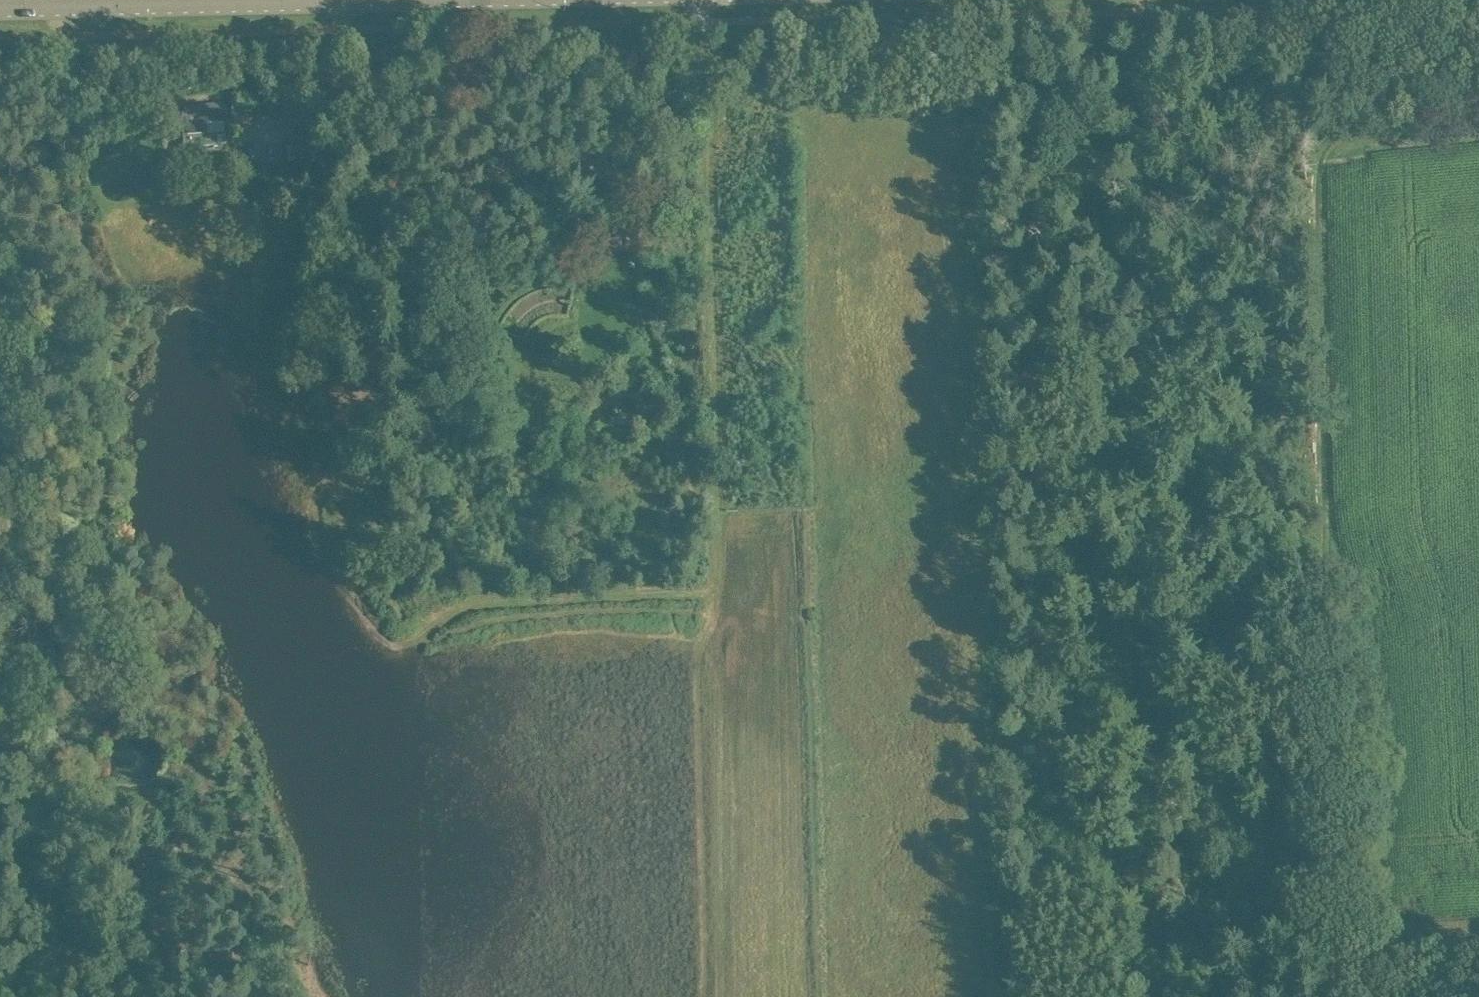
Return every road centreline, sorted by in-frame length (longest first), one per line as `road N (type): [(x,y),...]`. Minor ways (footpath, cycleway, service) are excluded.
road 1 (tertiary): [(0,7),(333,0)]

